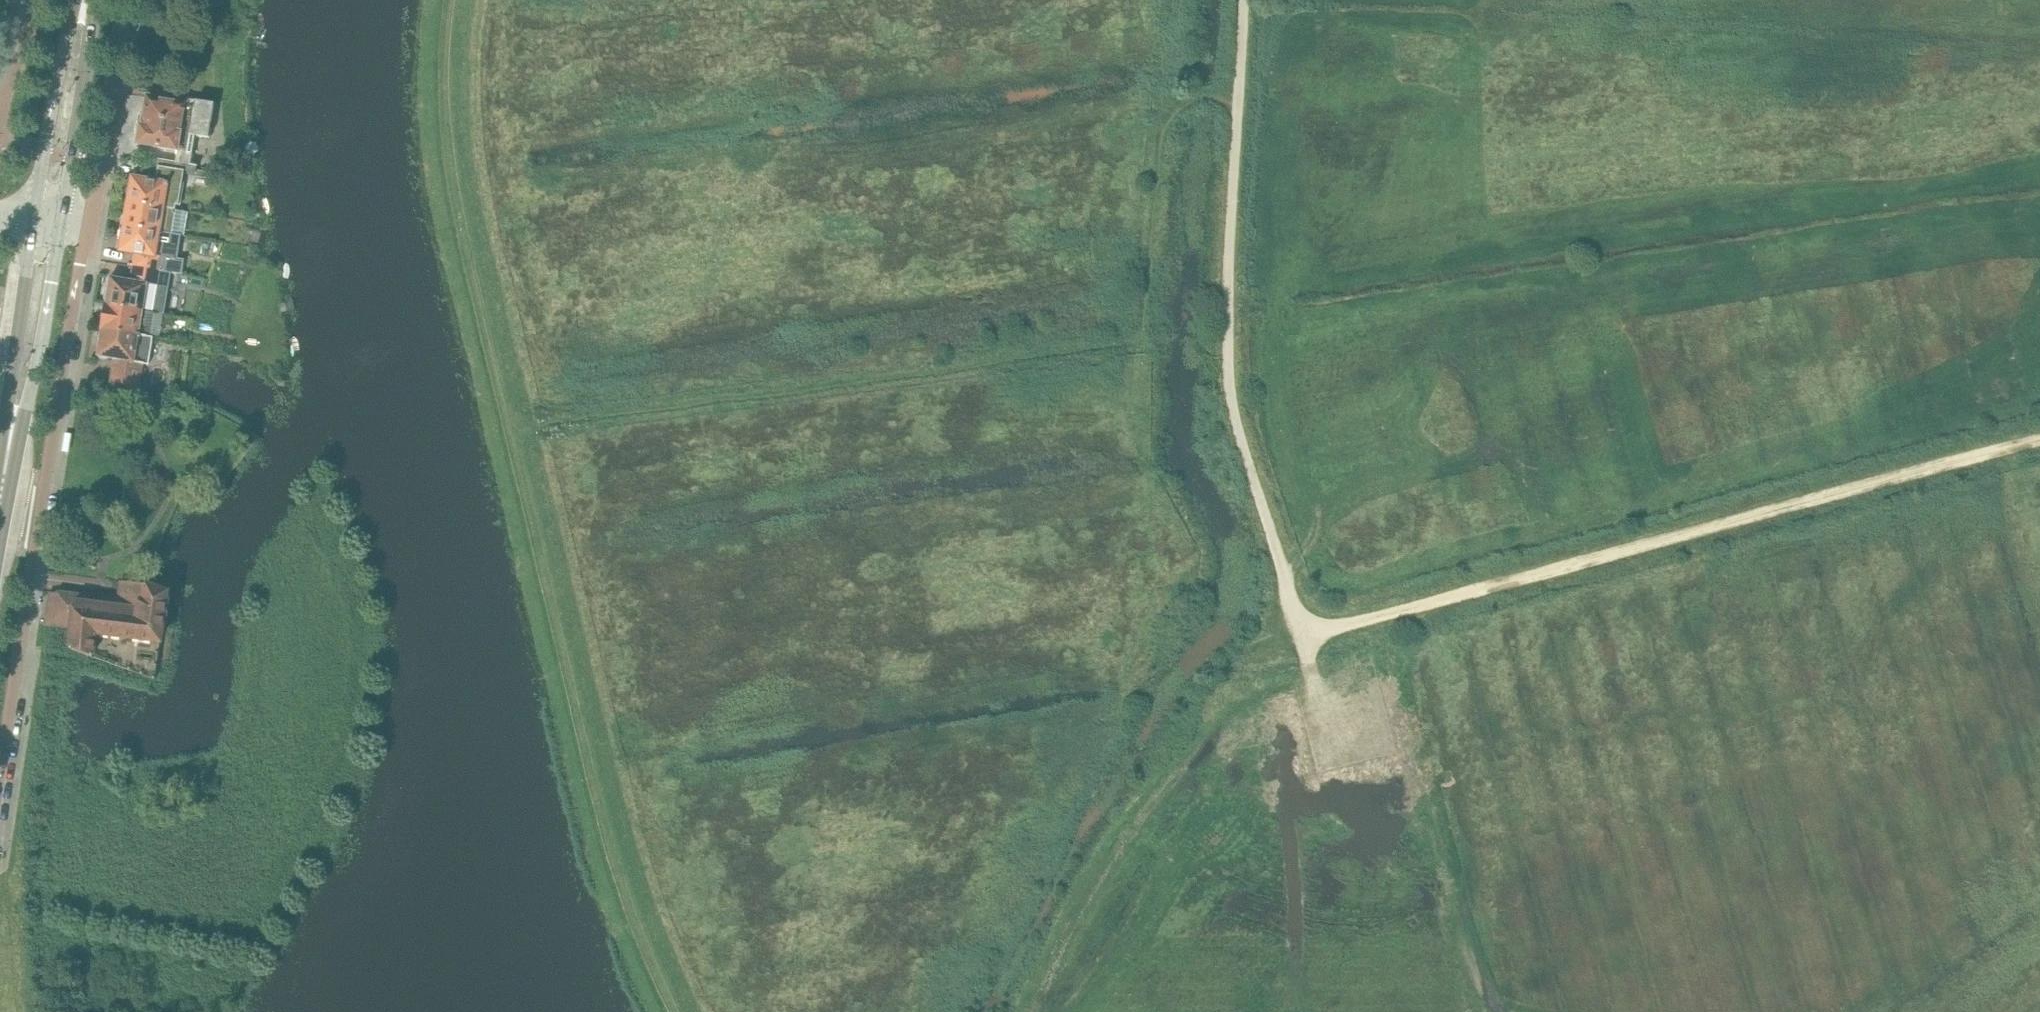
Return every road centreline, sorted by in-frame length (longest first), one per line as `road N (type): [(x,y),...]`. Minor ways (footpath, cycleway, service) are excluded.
road 1 (unclassified): [(0,773),(90,225)]
road 2 (track): [(1234,99),(1198,98),(1174,108),(1163,125),(1134,338)]
road 3 (unclassified): [(90,225),(132,0)]
road 4 (secondary): [(61,221),(95,0)]
road 5 (secondary): [(75,0),(34,218)]
road 6 (secondary): [(13,433),(34,374),(61,221)]
road 7 (secondary): [(34,218),(9,391),(13,433)]

